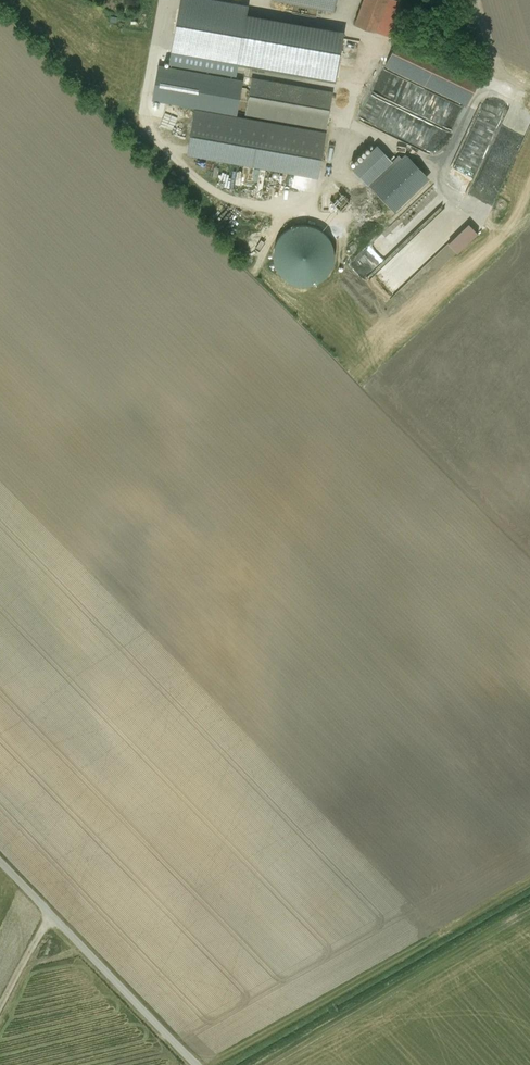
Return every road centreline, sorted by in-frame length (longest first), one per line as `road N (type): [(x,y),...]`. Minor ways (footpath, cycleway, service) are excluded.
road 1 (unclassified): [(0,865),(192,1064)]

